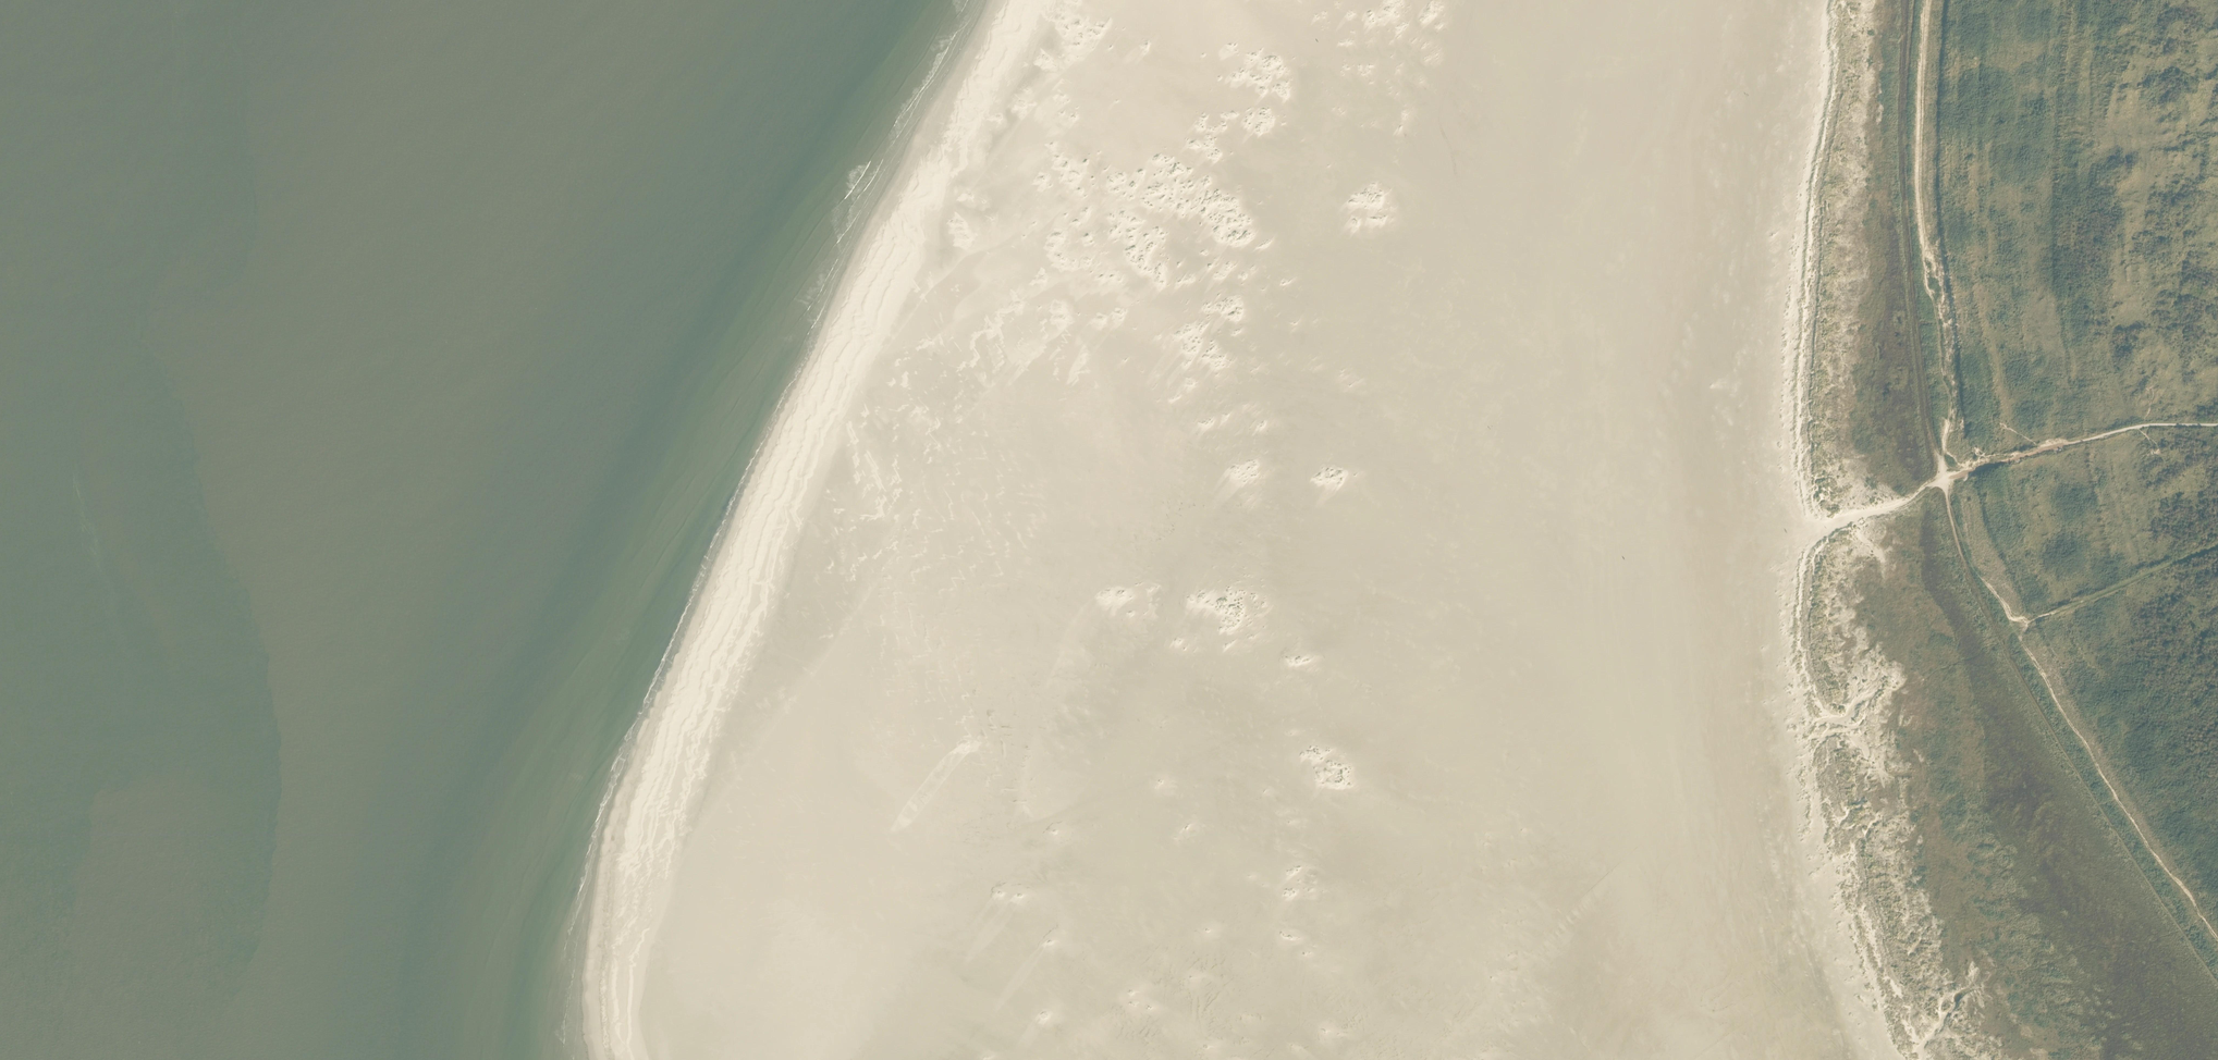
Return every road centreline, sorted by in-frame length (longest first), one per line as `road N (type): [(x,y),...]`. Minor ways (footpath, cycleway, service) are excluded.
road 1 (track): [(1941,479),(1950,394),(1926,281),(1918,184),(1924,0)]
road 2 (track): [(1941,479),(1905,216),(1907,0)]
road 3 (track): [(2217,425),(2134,428),(1941,479)]

